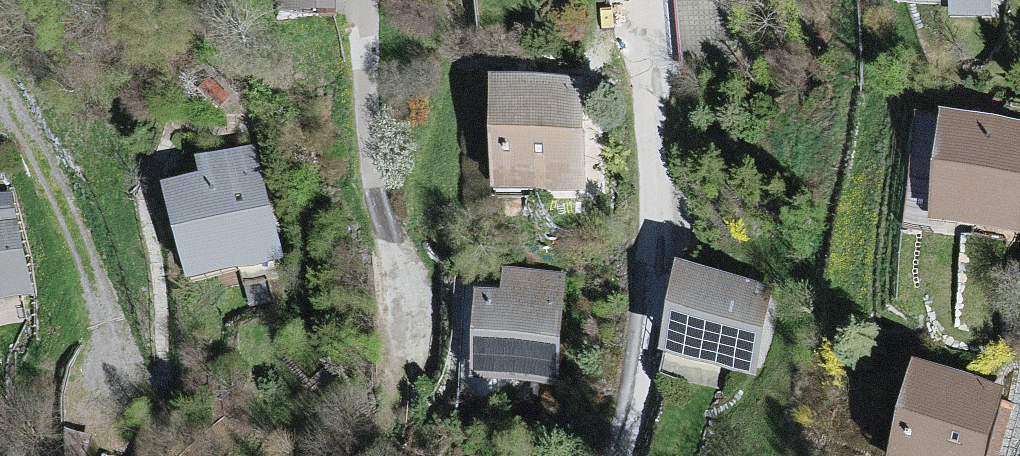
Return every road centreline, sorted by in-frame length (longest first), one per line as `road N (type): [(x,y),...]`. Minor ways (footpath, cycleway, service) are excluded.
road 1 (track): [(140,376),(0,50)]
road 2 (residential): [(403,341),(394,236),(370,113),(364,0)]

